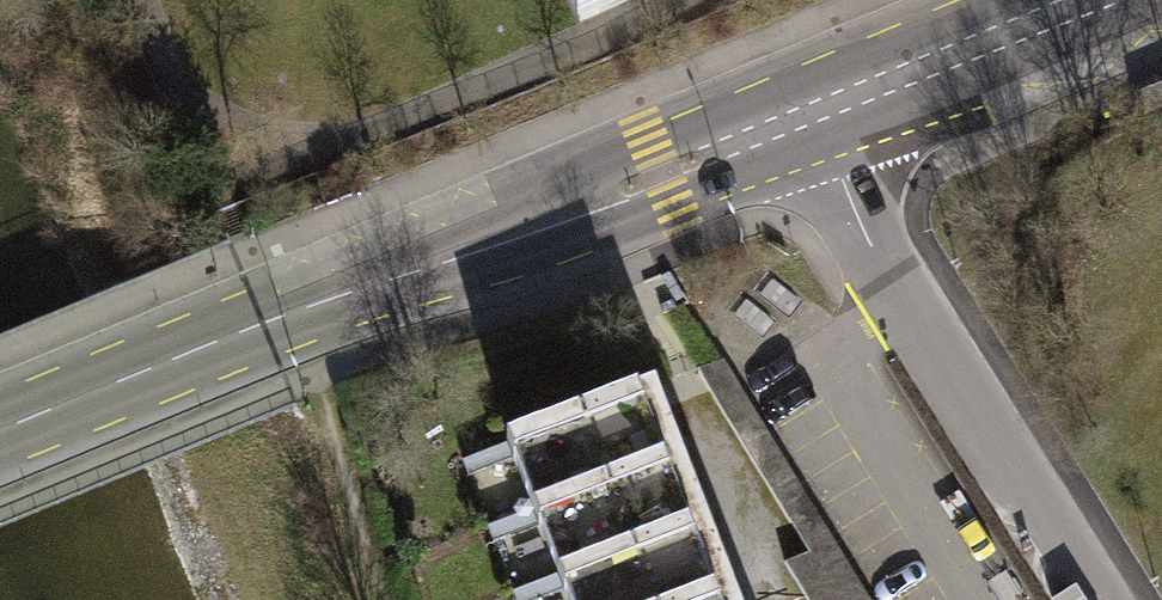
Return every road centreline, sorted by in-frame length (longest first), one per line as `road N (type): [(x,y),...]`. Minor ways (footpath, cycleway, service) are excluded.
road 1 (secondary): [(816,112),(263,322)]
road 2 (residential): [(816,112),(899,296),(1097,599)]
road 3 (secondary): [(1084,0),(816,112)]
road 4 (secondary): [(0,431),(263,322)]

